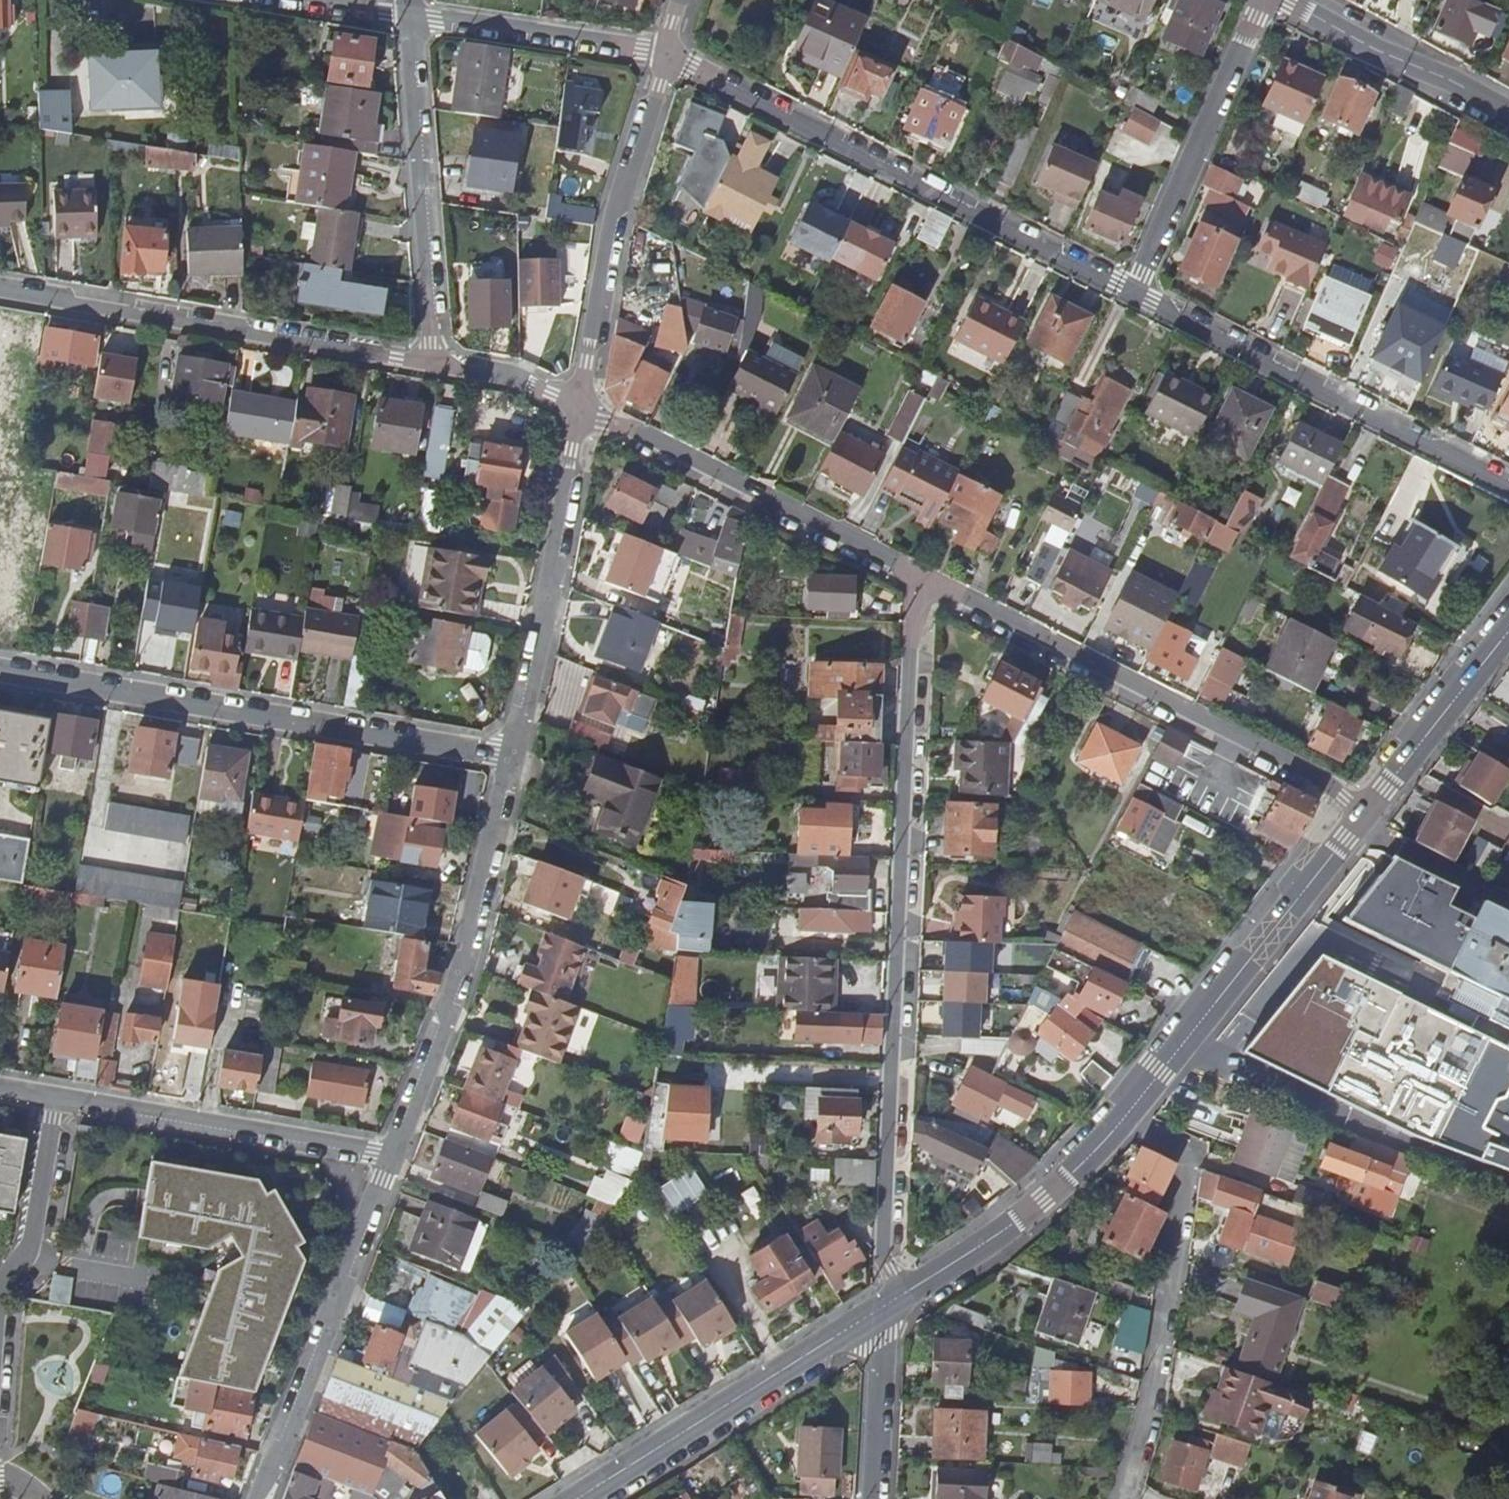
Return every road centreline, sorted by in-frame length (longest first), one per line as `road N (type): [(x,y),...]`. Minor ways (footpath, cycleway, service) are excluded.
road 1 (residential): [(885,1307),(894,1280),(882,1252),(920,576)]
road 2 (residential): [(1134,295),(667,56)]
road 3 (residential): [(0,670),(513,757)]
road 4 (residential): [(1364,816),(1328,783),(920,576)]
road 5 (residential): [(433,363),(0,289)]
road 6 (residential): [(1508,485),(1134,295)]
road 7 (residential): [(1124,1498),(1151,1407),(1183,1154),(1124,1120)]
road 8 (residential): [(513,757),(461,977),(390,1155)]
road 9 (secondary): [(1124,1120),(1364,816)]
road 10 (residential): [(920,576),(642,432),(580,410)]
road 11 (residential): [(390,1155),(259,1498)]
road 12 (residential): [(580,410),(615,217),(667,56)]
road 13 (secondary): [(578,1498),(885,1307)]
road 14 (residential): [(580,410),(513,757)]
road 15 (residential): [(410,17),(433,363)]
road 16 (residential): [(57,1096),(390,1155)]
road 17 (residential): [(1263,0),(1134,295)]
road 18 (secondary): [(885,1307),(1011,1226),(1124,1120)]
road 19 (residential): [(410,17),(667,56)]
road 20 (residential): [(1508,113),(1286,0)]
road 21 (secondary): [(1364,816),(1508,632)]
road 22 (residential): [(0,1298),(33,1236),(57,1096)]
road 23 (residential): [(885,1307),(875,1498)]
road 24 (residential): [(580,410),(512,375),(433,363)]

